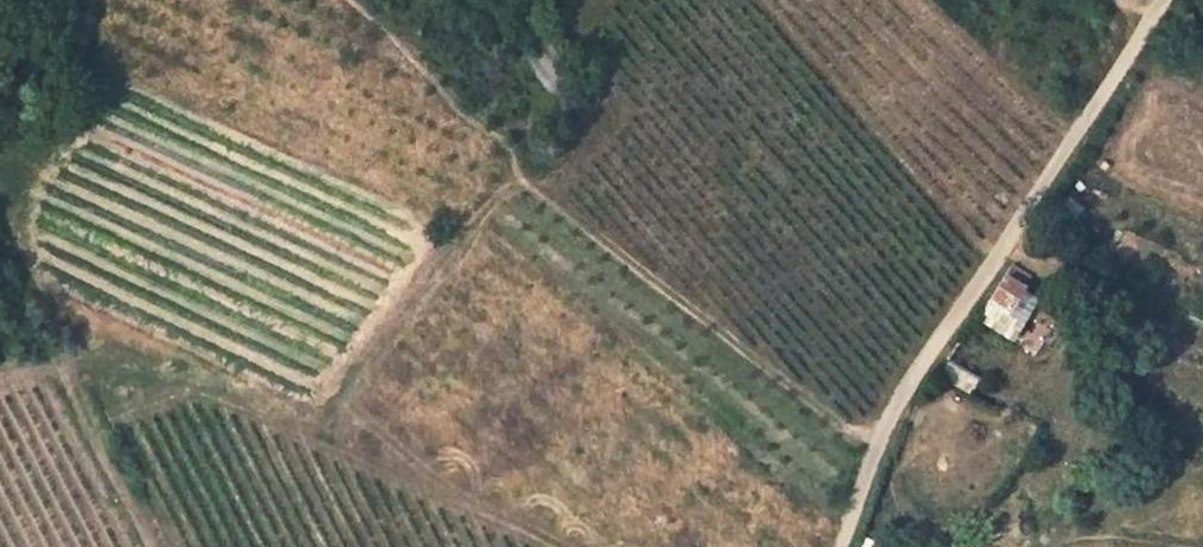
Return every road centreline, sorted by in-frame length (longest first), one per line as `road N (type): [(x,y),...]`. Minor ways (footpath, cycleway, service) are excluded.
road 1 (track): [(841,546),(900,396),(1163,0)]

